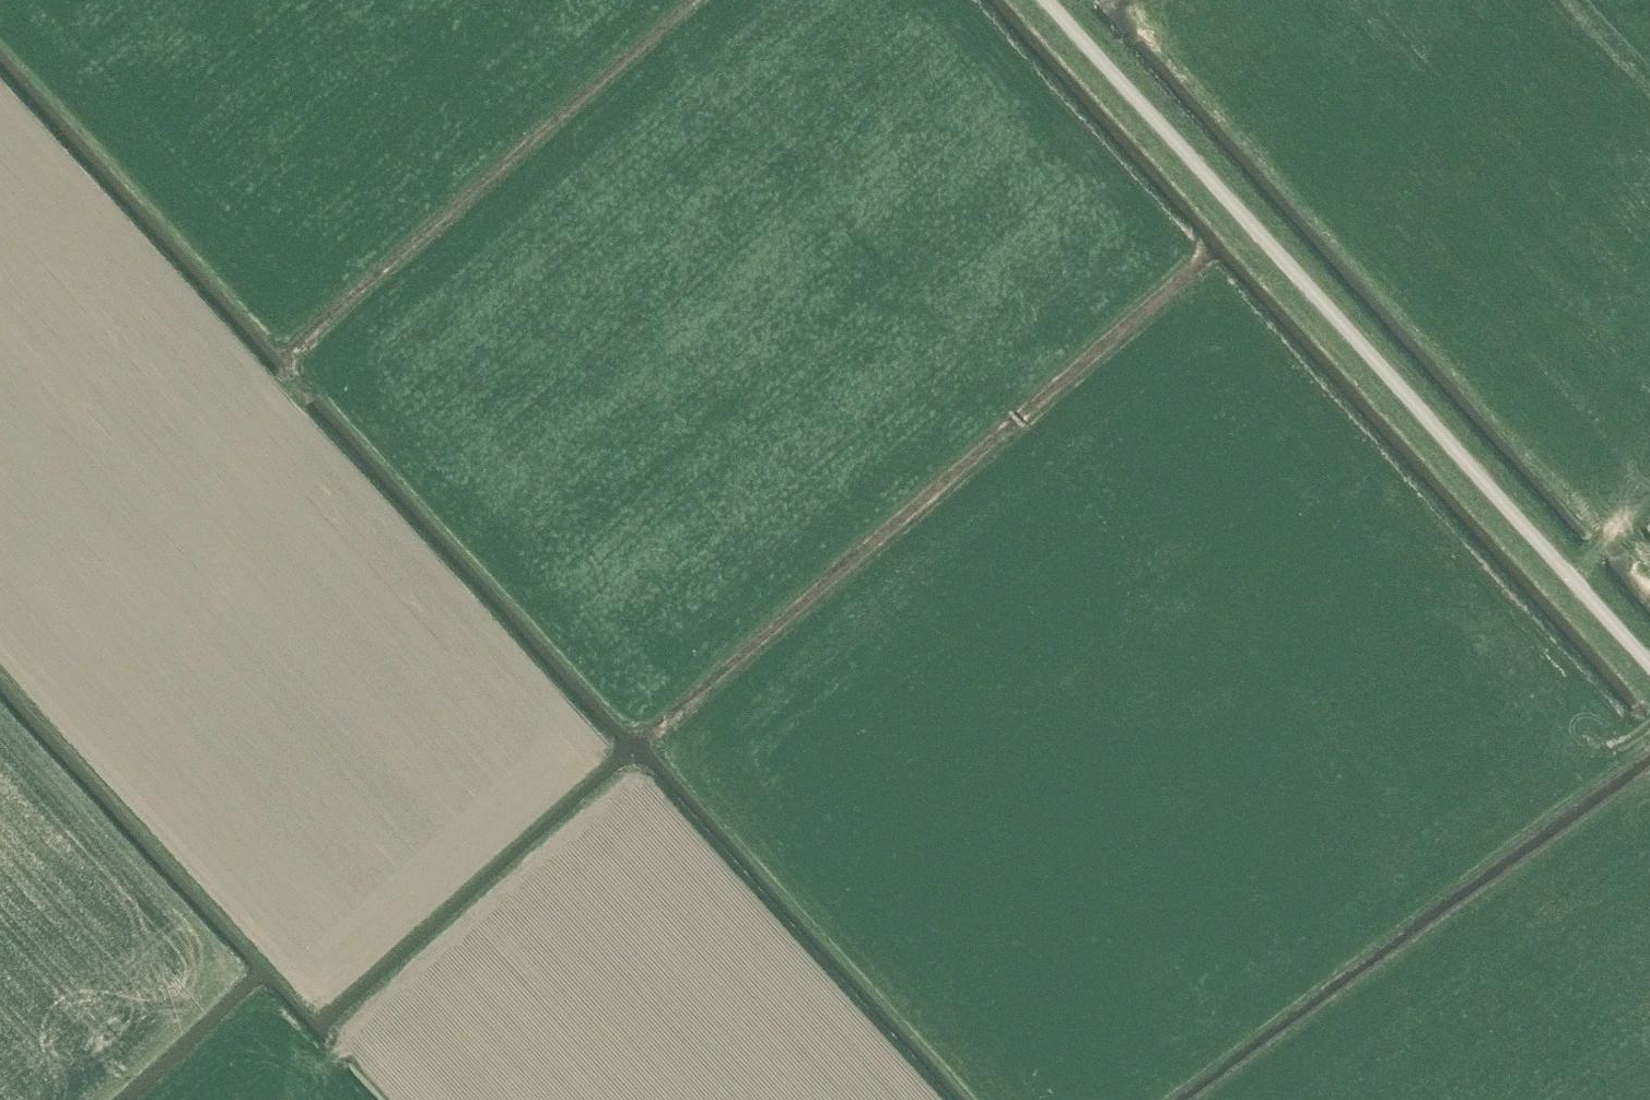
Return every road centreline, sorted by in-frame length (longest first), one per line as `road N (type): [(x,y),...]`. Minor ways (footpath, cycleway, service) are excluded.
road 1 (unclassified): [(1649,665),(1045,0)]

